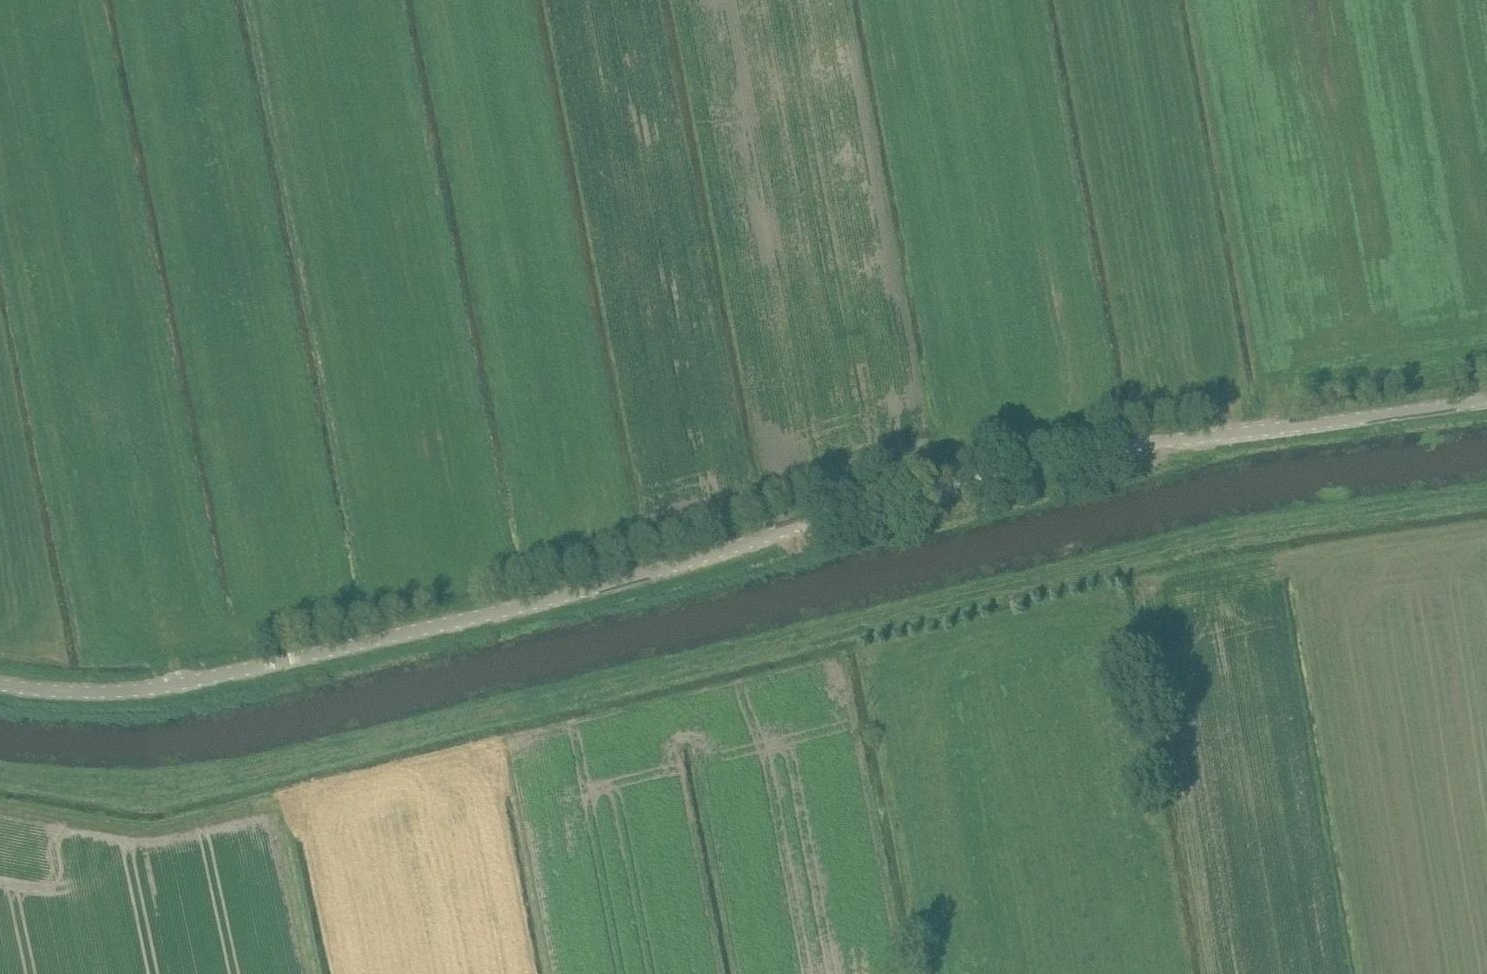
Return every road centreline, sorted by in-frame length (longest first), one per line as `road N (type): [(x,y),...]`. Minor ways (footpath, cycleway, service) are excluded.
road 1 (unclassified): [(0,683),(80,691),(172,684),(1012,466),(1486,399)]

